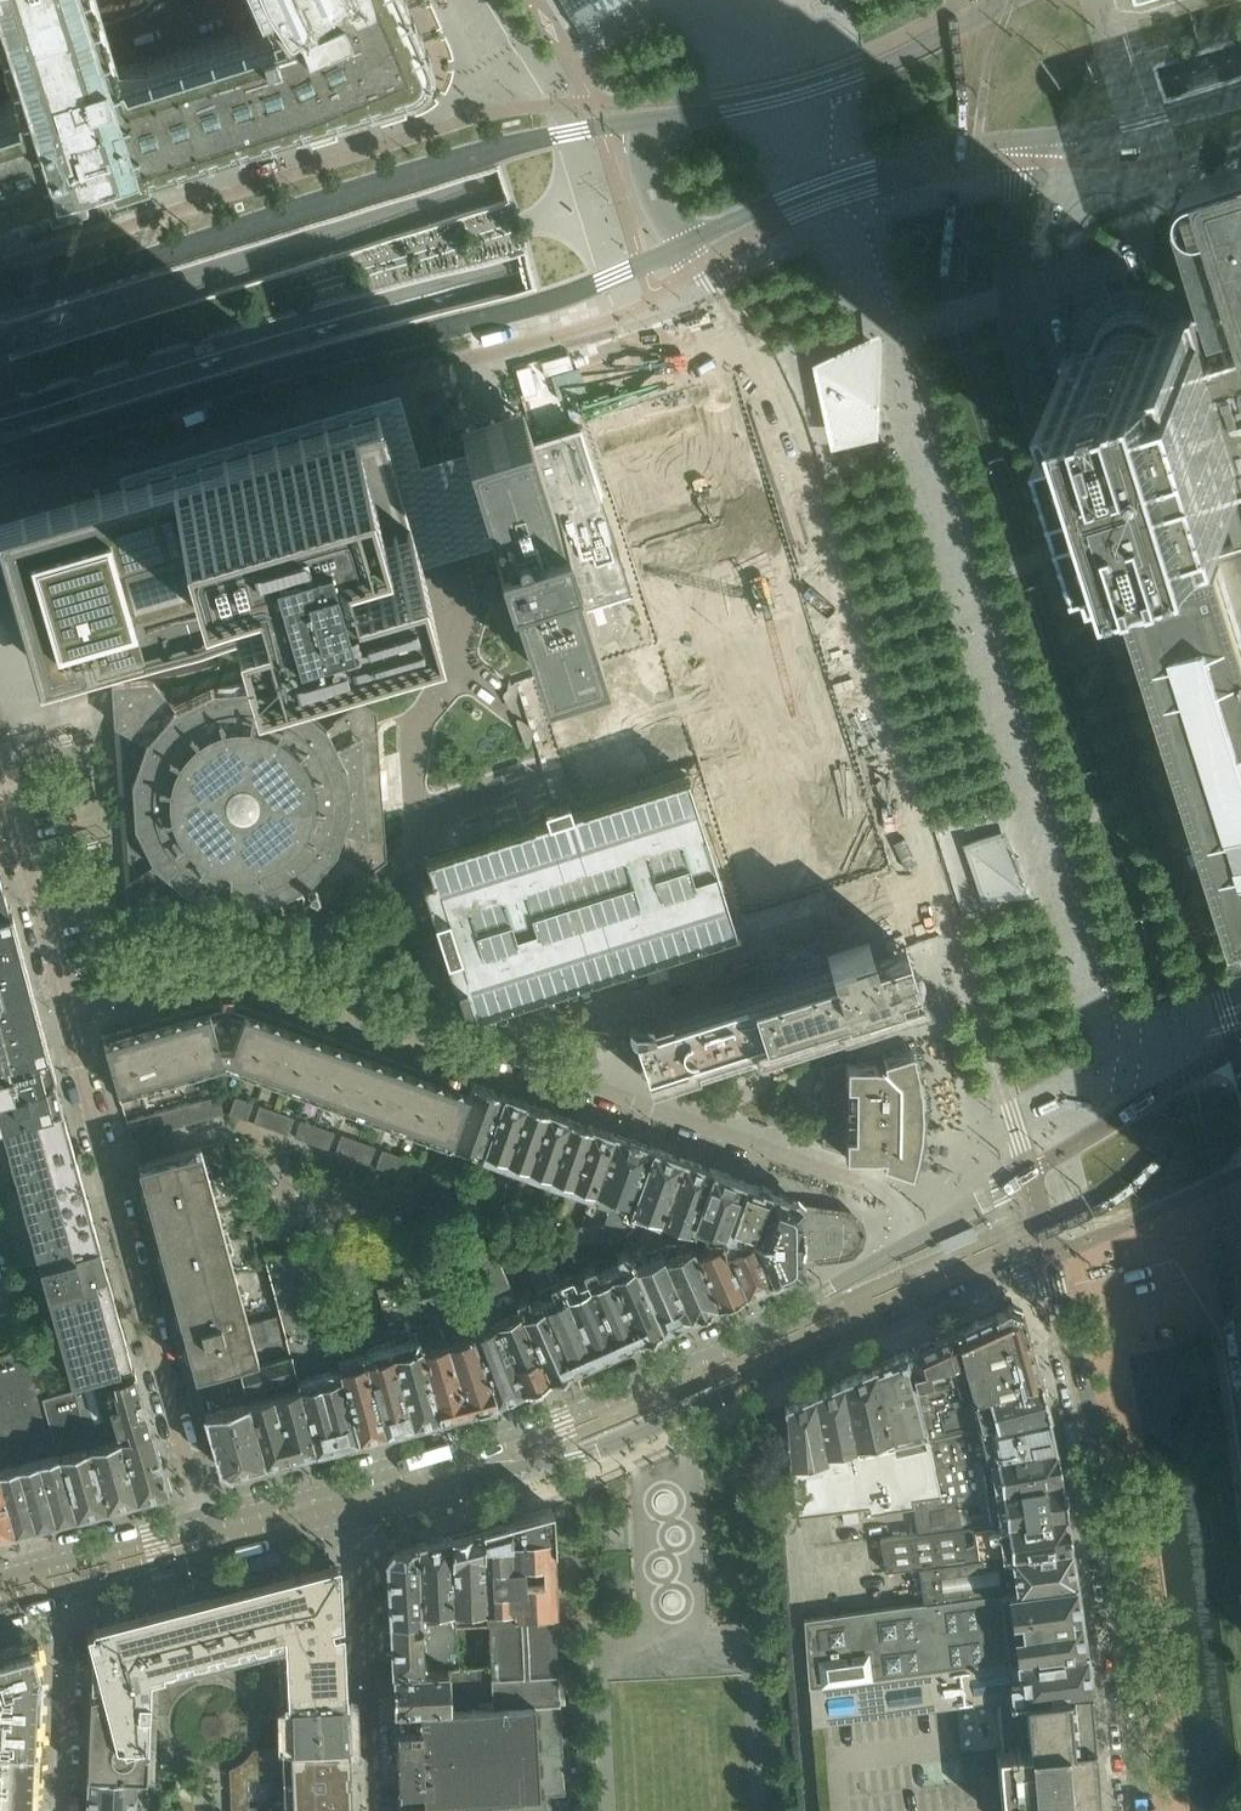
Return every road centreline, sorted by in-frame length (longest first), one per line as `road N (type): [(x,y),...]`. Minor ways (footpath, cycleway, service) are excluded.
road 1 (secondary): [(0,422),(333,323),(959,156),(1240,60)]
road 2 (secondary): [(1086,0),(0,344)]
road 3 (tertiary): [(688,243),(772,359),(1034,1173)]
road 4 (tertiary): [(362,1516),(579,1461),(1053,1257)]
road 5 (tertiary): [(0,456),(554,299),(688,243)]
road 6 (tertiary): [(650,122),(535,139),(0,309)]
road 7 (tertiary): [(923,1233),(689,1359),(486,1438),(316,1487)]
road 8 (tertiary): [(1053,1257),(1123,1640),(1141,1810)]
road 9 (residential): [(203,1515),(65,995)]
road 10 (tertiary): [(1239,1061),(1080,549)]
road 11 (residential): [(486,1046),(885,1193),(923,1233)]
road 12 (residential): [(65,995),(225,953),(486,1046)]
road 13 (tertiary): [(1080,549),(1011,322),(1010,213),(1029,141)]
road 14 (tertiary): [(1013,0),(867,73),(798,97),(650,122)]
road 15 (tertiary): [(688,243),(865,170),(1029,141)]
road 16 (residential): [(486,1046),(771,950)]
road 17 (residential): [(362,1516),(374,1810)]
road 18 (residential): [(0,767),(65,995)]
road 19 (tertiary): [(1029,141),(1078,138),(1240,95)]
road 20 (residential): [(60,1810),(70,1595)]
road 21 (tertiary): [(203,1515),(0,1568)]
road 22 (unclassified): [(1080,549),(1240,500)]
road 23 (tertiary): [(214,1556),(362,1516)]
road 24 (tertiary): [(70,1595),(214,1556)]
road 25 (tertiary): [(650,122),(647,179),(688,243)]
road 26 (tertiary): [(1034,1173),(923,1233)]

